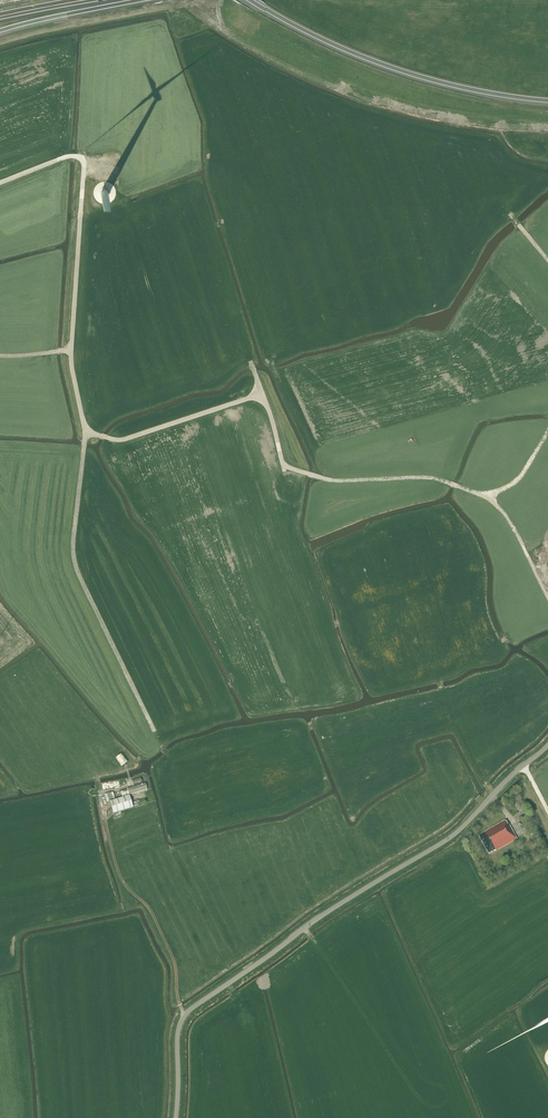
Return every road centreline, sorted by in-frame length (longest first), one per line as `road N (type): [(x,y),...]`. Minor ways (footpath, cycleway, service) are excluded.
road 1 (unclassified): [(176,1117),(184,1016),(320,917),(452,837),(547,745)]
road 2 (track): [(235,313),(287,467),(335,480),(432,477),(488,499),(507,517),(547,598)]
road 3 (track): [(88,432),(74,560),(154,730)]
road 4 (motorway): [(252,0),(399,69),(547,100)]
road 5 (track): [(87,118),(71,350)]
road 6 (track): [(101,806),(118,873),(173,960),(184,1016)]
road 7 (track): [(0,183),(171,119)]
road 8 (track): [(88,432),(128,438),(262,394)]
road 9 (motorway): [(0,30),(134,0)]

